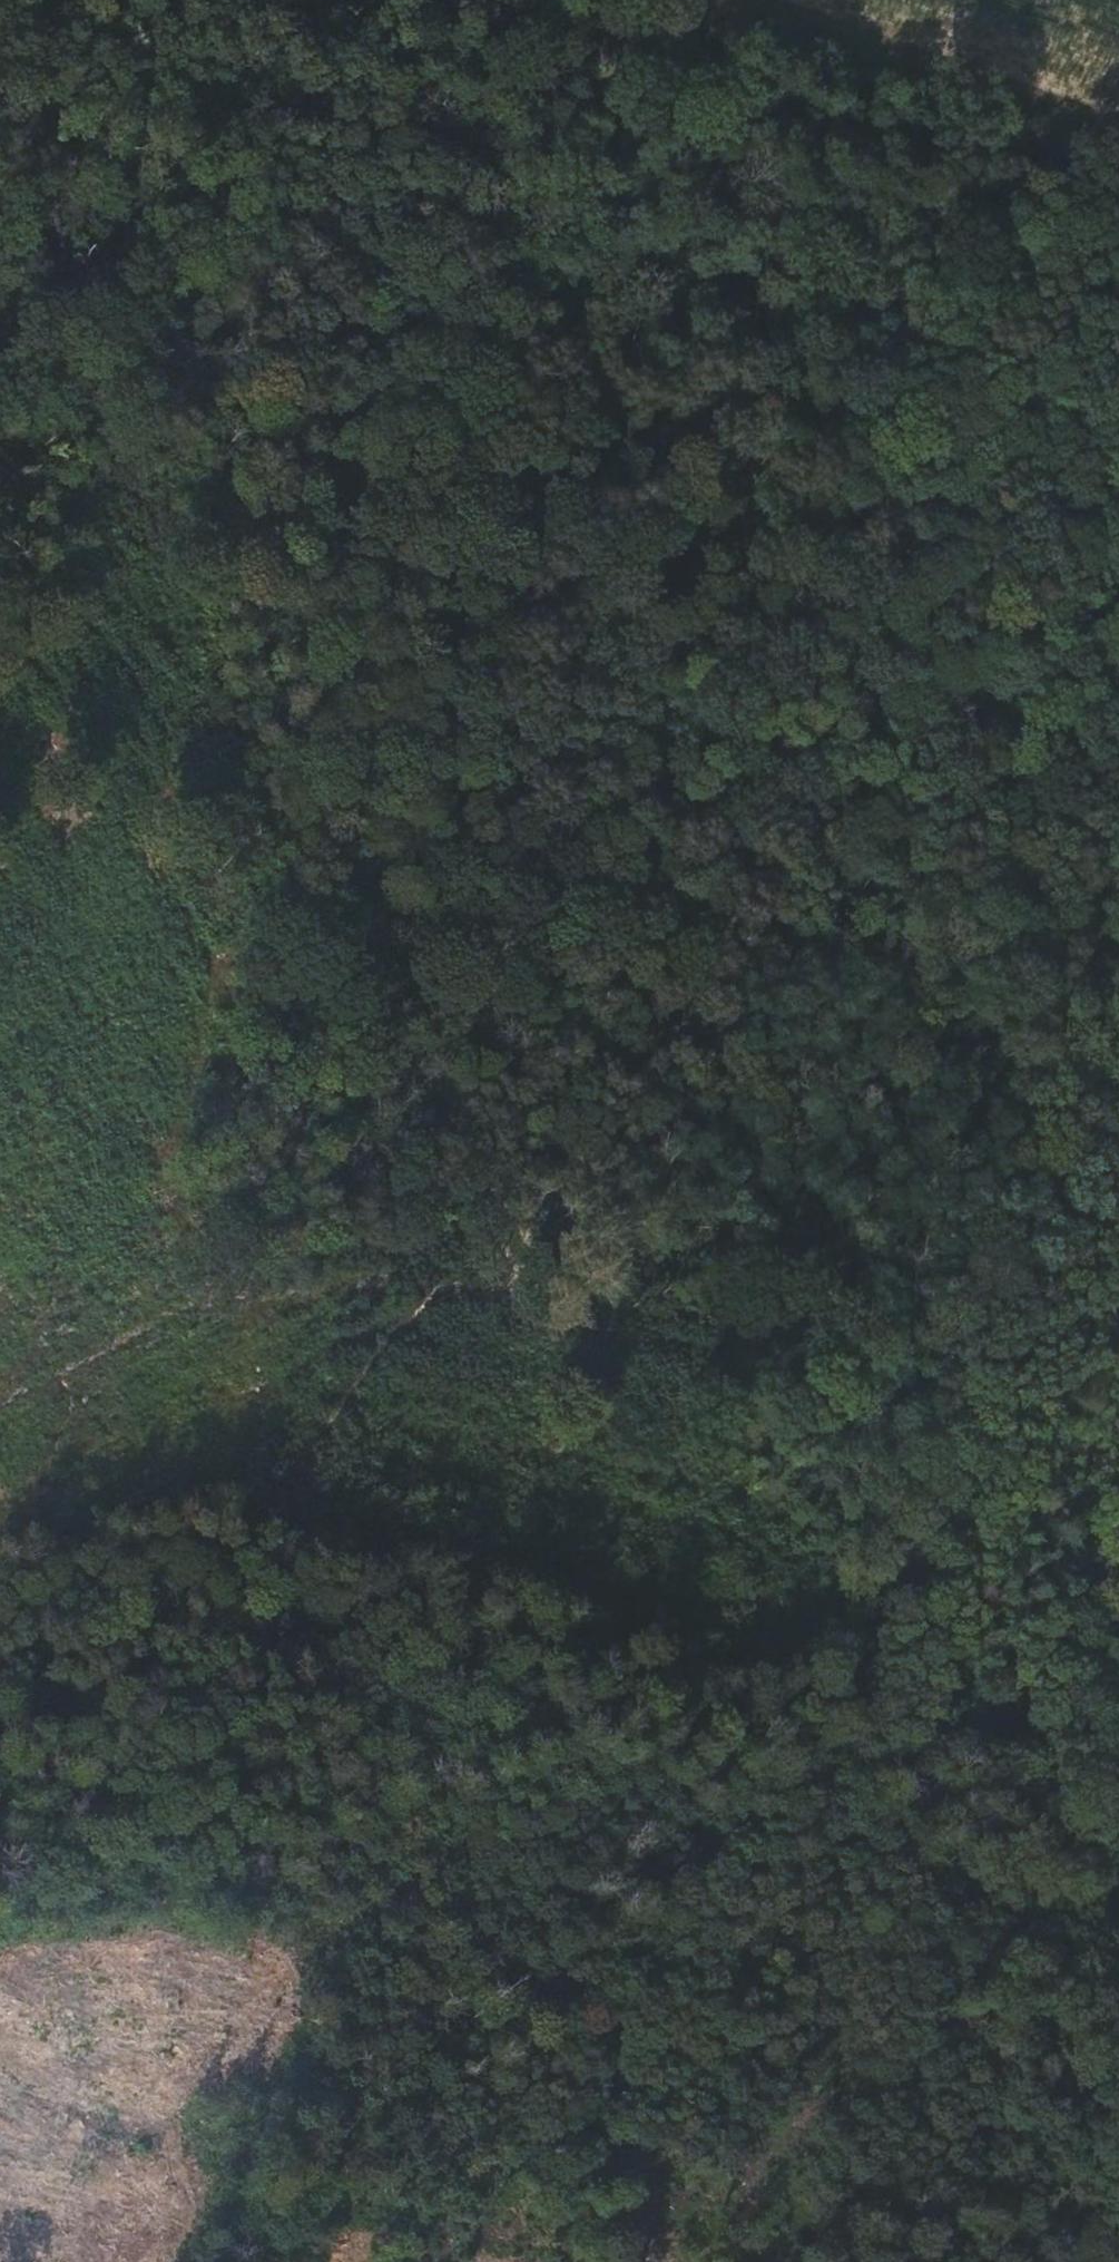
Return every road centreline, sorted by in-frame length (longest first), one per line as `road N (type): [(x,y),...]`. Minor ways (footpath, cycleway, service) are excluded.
road 1 (track): [(551,0),(788,79),(1118,204)]
road 2 (track): [(1118,1962),(1037,1935),(1007,1892)]

